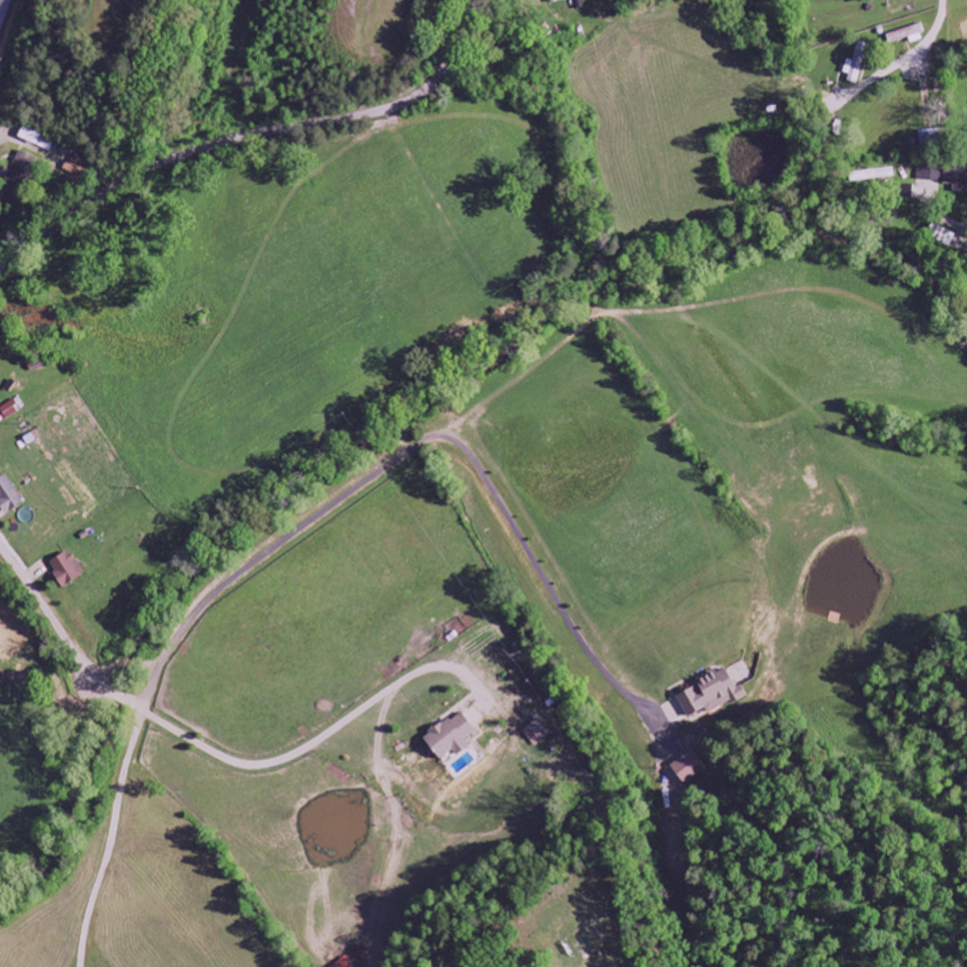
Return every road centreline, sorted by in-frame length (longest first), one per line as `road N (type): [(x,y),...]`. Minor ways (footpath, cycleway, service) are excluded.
road 1 (residential): [(0,270),(146,172),(251,138),(408,103),(448,63),(480,0)]

